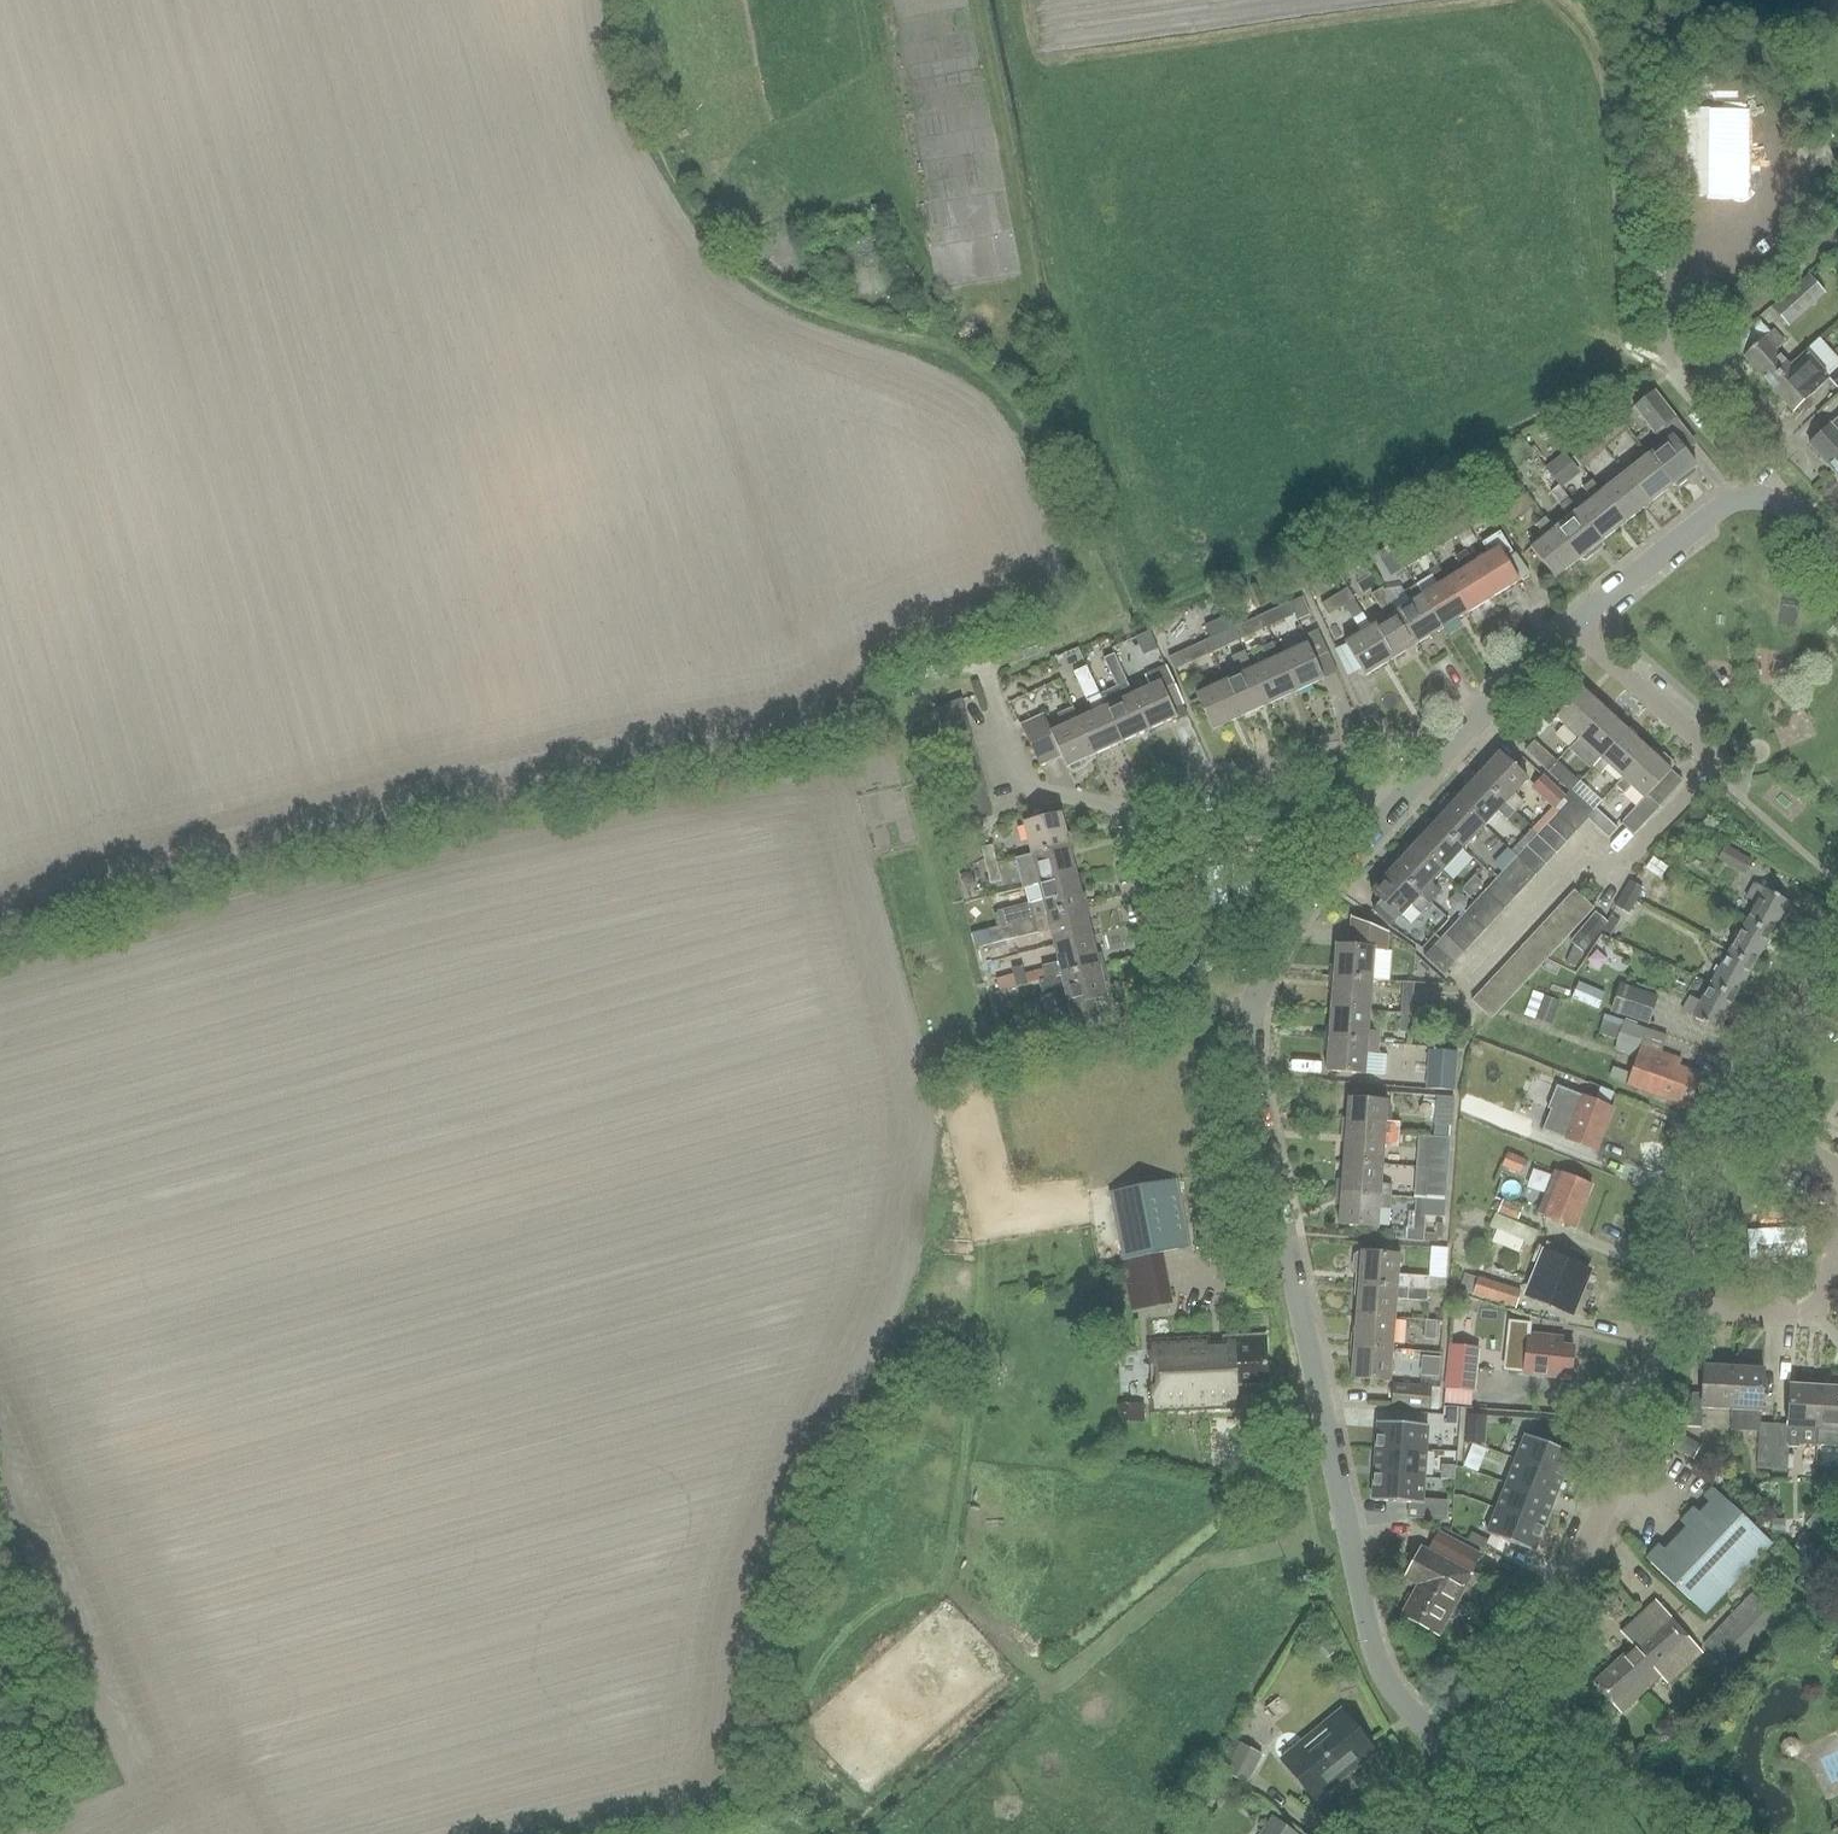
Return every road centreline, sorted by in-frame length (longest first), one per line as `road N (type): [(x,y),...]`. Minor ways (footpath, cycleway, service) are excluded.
road 1 (residential): [(1470,1751),(1427,1725),(1378,1662),(1249,1062),(1256,999)]
road 2 (residential): [(1470,1751),(1583,1551),(1675,1311)]
road 3 (residential): [(1675,1311),(1761,1082),(1837,939)]
road 4 (residential): [(1393,802),(1351,762),(1326,757),(1168,786),(1134,809)]
road 5 (residential): [(1256,999),(1197,984),(1152,955),(1123,841),(1134,809)]
road 6 (residential): [(1393,802),(1576,627)]
road 7 (residential): [(1256,999),(1294,912),(1393,802)]
road 8 (residential): [(1576,627),(1717,511),(1760,490)]
road 9 (residential): [(1675,1311),(1821,1312),(1837,1244)]
road 10 (residential): [(1576,627),(1705,749),(1708,762)]
road 11 (unclassified): [(1760,490),(1682,384)]
road 12 (track): [(977,654),(1095,607)]

